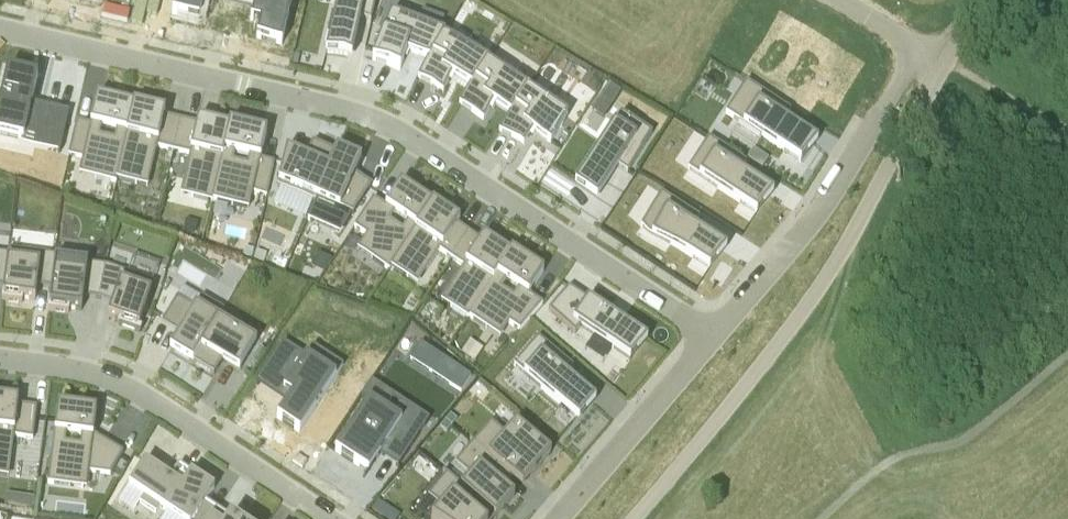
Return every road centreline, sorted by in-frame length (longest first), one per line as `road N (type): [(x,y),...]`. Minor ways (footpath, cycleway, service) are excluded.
road 1 (residential): [(0,29),(386,124),(712,337)]
road 2 (unclassified): [(635,518),(821,288),(945,62)]
road 3 (residential): [(0,359),(115,382),(328,518)]
road 4 (residential): [(920,46),(820,213),(712,337)]
road 5 (residential): [(712,337),(559,518)]

